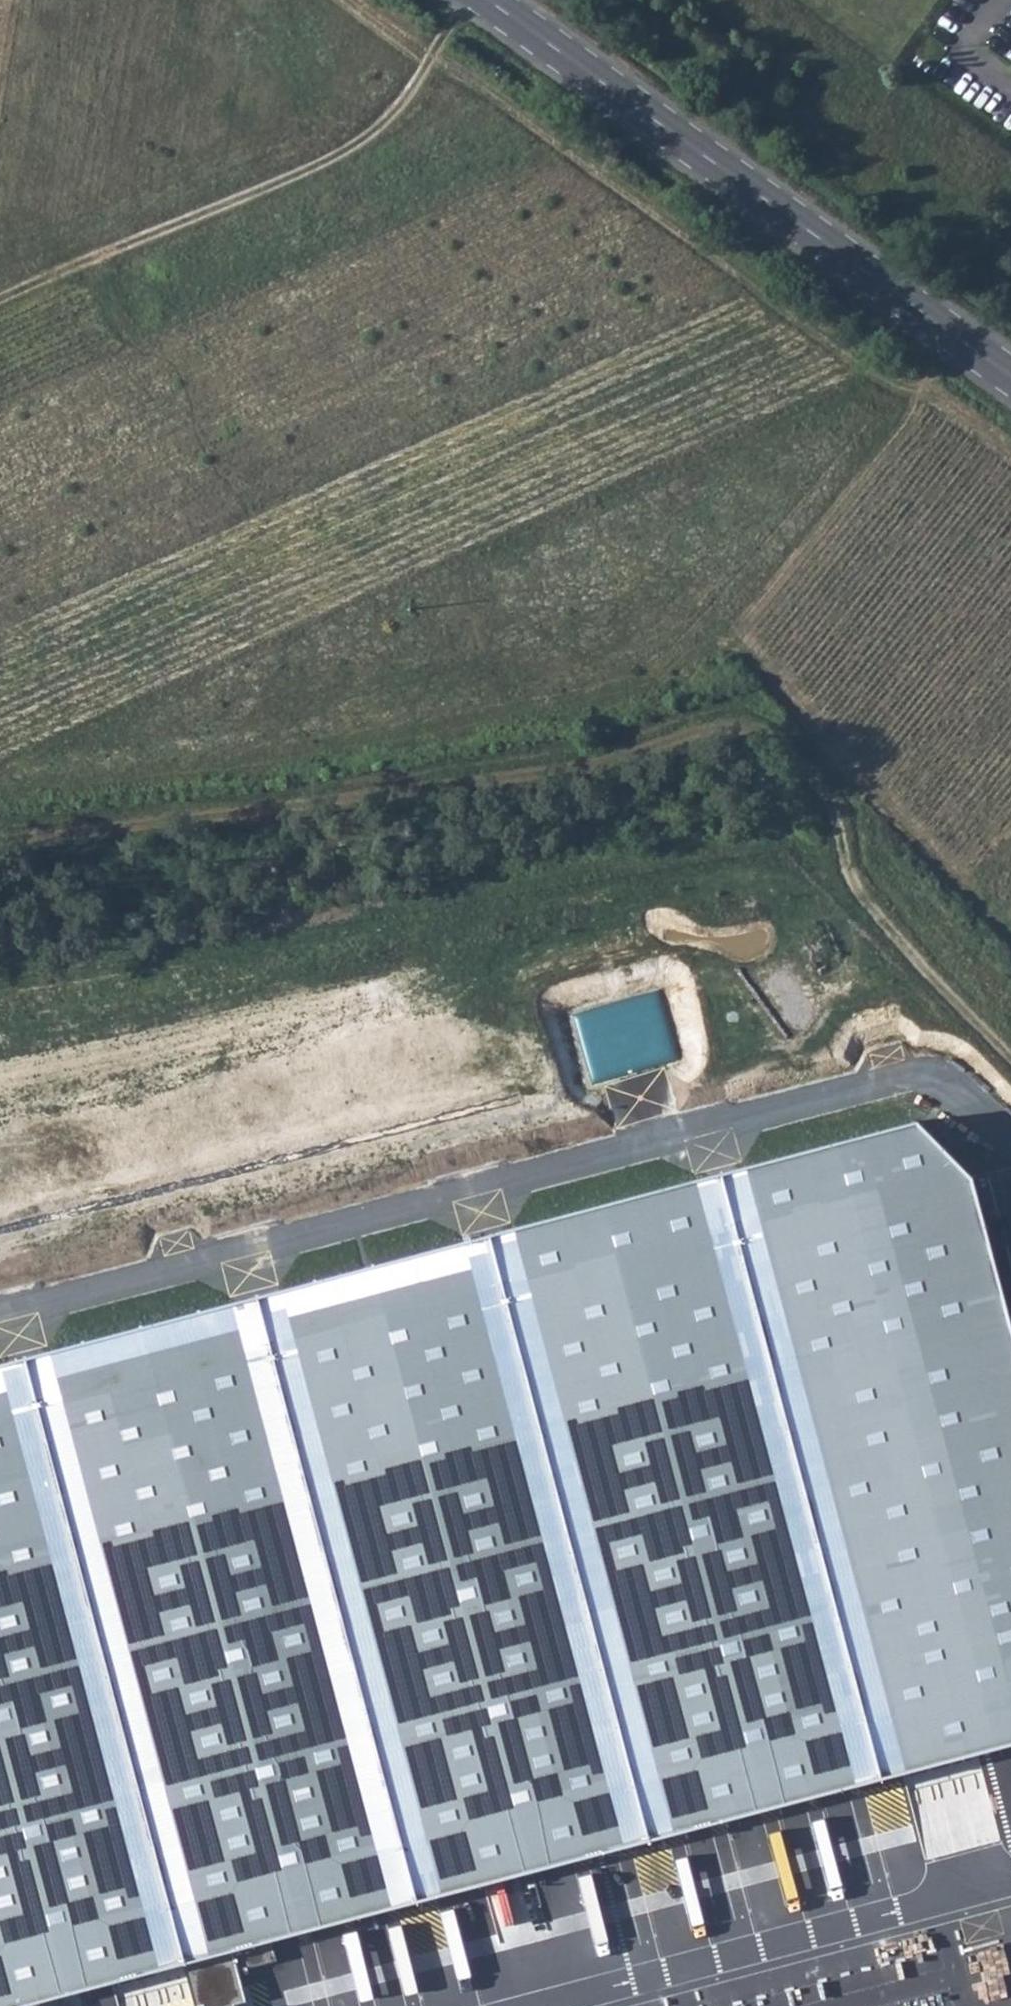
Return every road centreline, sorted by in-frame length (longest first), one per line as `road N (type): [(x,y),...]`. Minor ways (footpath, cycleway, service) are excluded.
road 1 (primary): [(1010,379),(487,0)]
road 2 (track): [(0,302),(362,149),(413,102),(474,0)]

